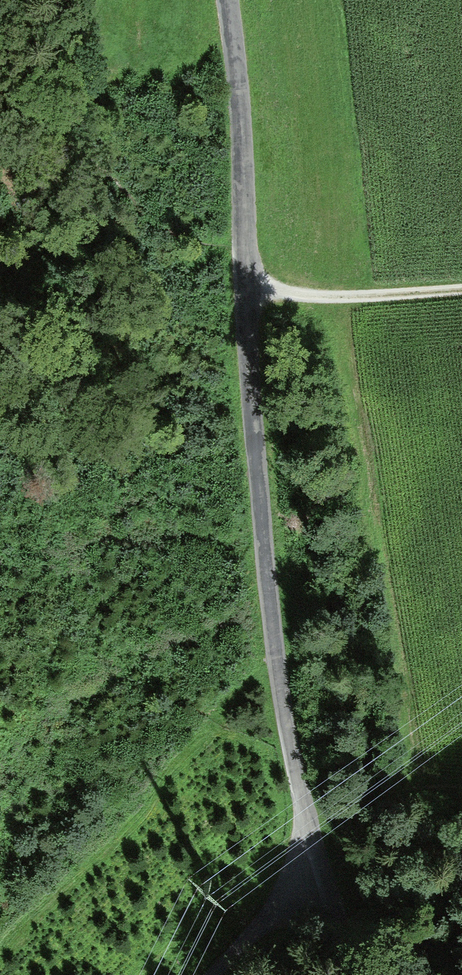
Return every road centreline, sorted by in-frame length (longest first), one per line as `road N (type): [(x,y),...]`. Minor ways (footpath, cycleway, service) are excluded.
road 1 (unclassified): [(229,0),(243,109),(256,460),(273,644),(287,754),(352,974)]
road 2 (track): [(461,285),(363,295),(250,287)]
road 3 (track): [(316,862),(210,974)]

